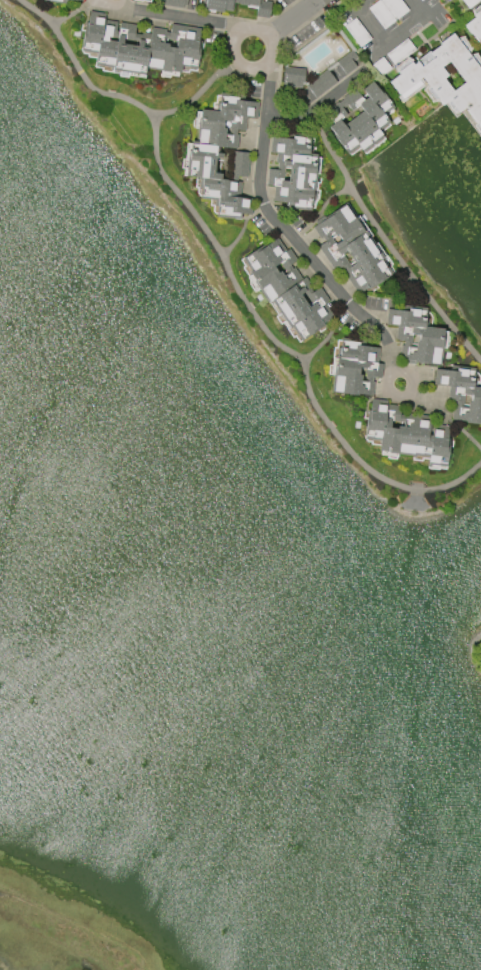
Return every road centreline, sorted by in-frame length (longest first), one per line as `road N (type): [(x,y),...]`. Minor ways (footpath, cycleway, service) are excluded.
road 1 (residential): [(322,0),(279,29),(259,178),(268,212),(322,258),(375,342)]

